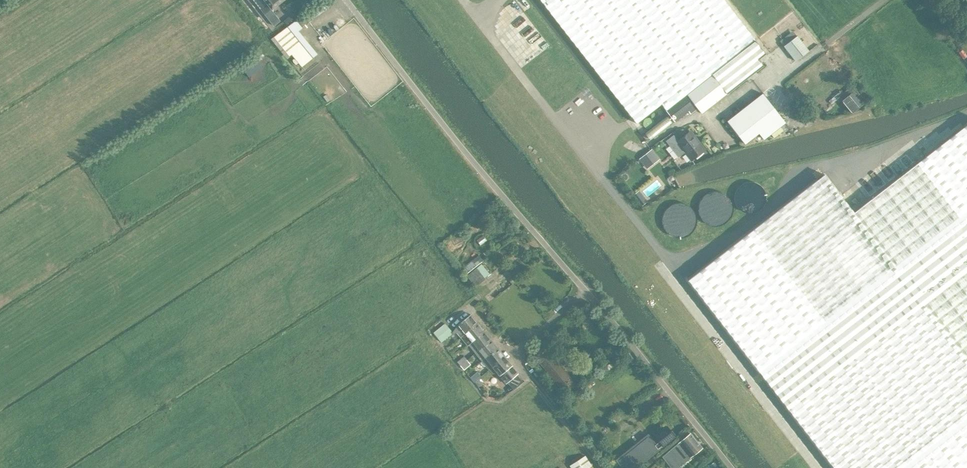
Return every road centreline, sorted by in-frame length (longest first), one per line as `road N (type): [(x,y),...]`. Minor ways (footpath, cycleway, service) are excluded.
road 1 (unclassified): [(731,467),(348,0)]

